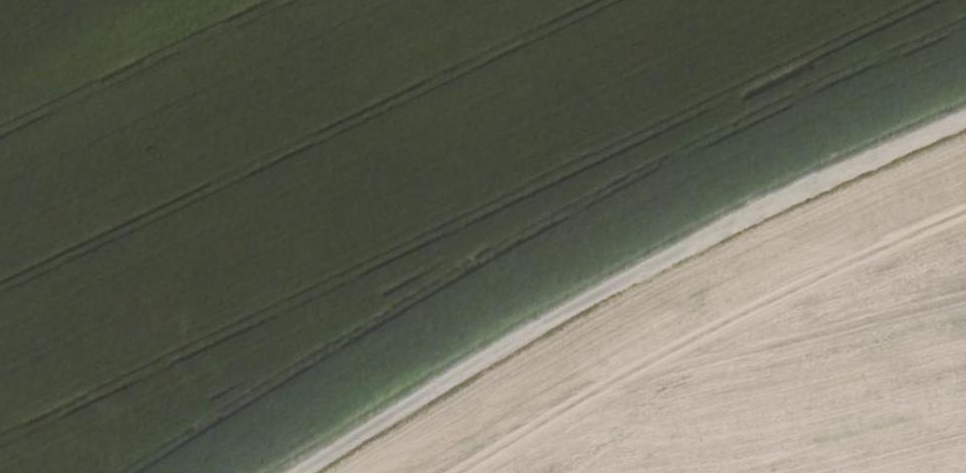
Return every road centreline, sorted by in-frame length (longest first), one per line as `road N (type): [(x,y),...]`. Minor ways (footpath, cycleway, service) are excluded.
road 1 (track): [(296,472),(525,333),(722,230),(965,122)]

